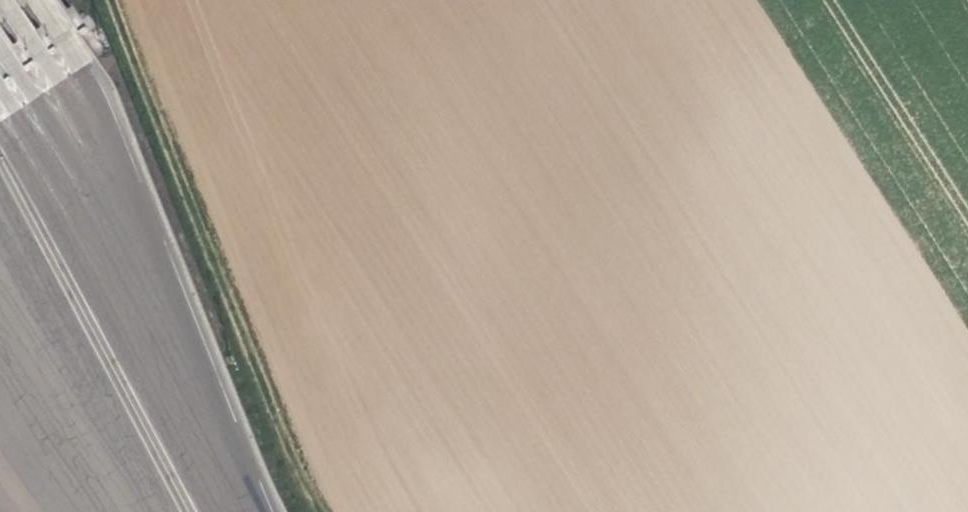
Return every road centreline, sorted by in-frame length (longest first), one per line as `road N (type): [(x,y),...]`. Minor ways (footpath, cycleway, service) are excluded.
road 1 (track): [(336,511),(261,359),(113,0)]
road 2 (motorway): [(219,511),(38,170),(0,115)]

